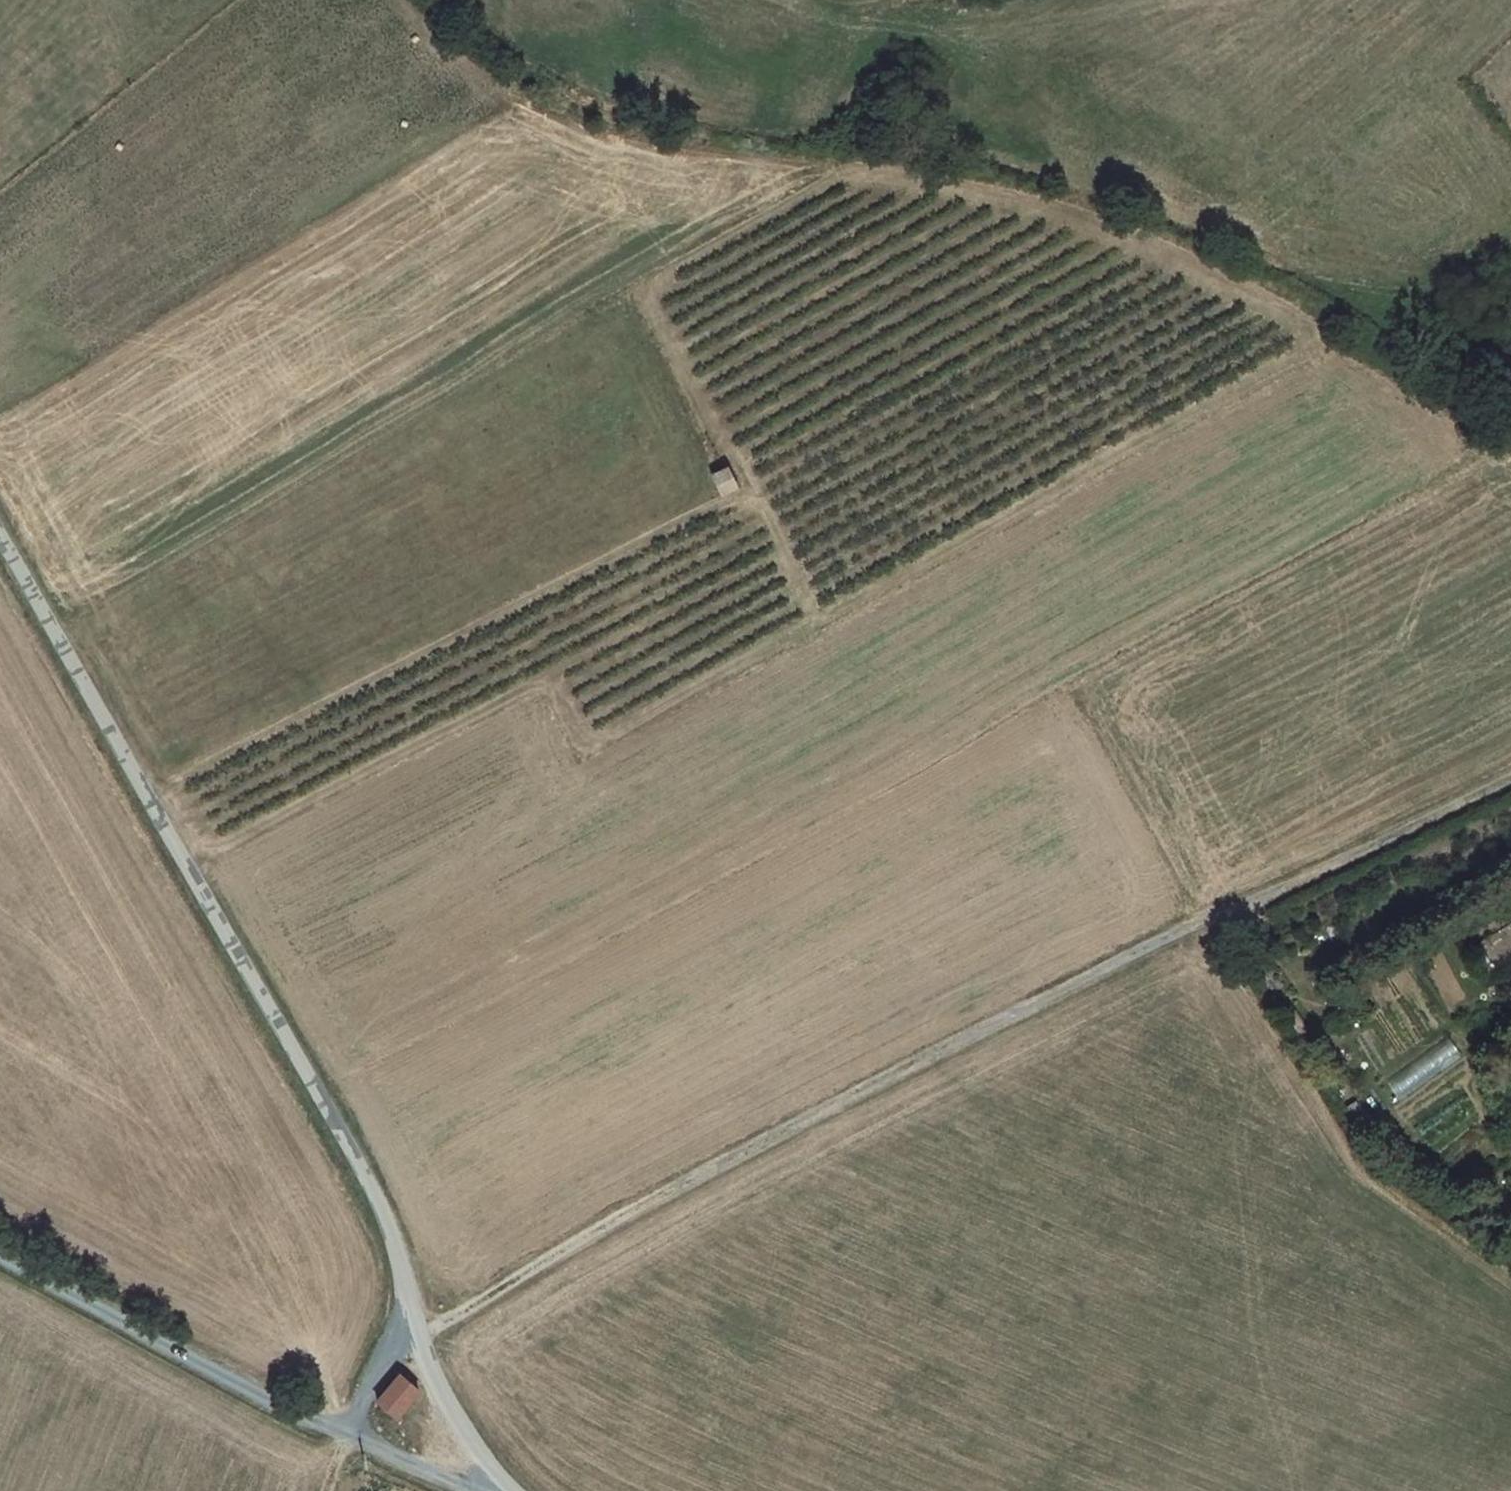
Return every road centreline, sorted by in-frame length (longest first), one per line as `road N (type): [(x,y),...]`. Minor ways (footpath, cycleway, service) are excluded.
road 1 (track): [(1510,782),(566,1240),(417,1334),(379,1347),(349,1438)]
road 2 (unclassified): [(502,1490),(437,1399),(381,1227),(0,541)]
road 3 (unclassified): [(471,1490),(349,1438),(37,1270)]

